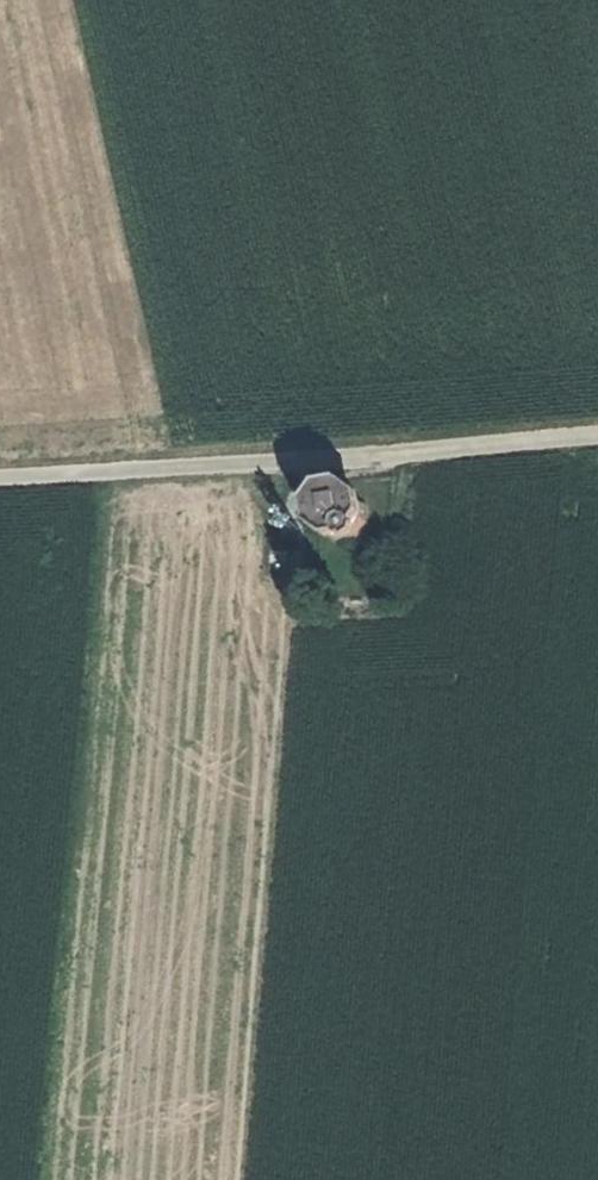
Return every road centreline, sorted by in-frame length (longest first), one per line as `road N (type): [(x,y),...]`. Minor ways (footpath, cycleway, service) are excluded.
road 1 (unclassified): [(597,439),(0,481)]

